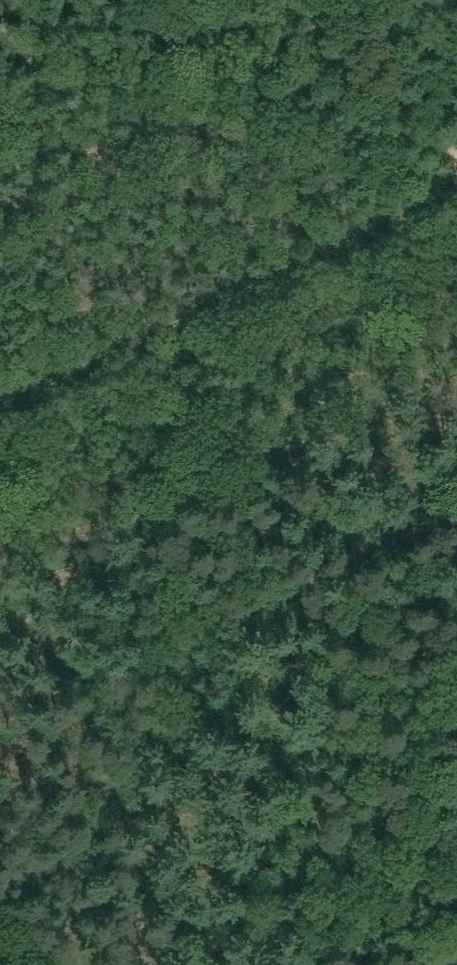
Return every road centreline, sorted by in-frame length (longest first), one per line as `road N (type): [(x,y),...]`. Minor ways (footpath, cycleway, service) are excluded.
road 1 (track): [(0,402),(456,184)]

